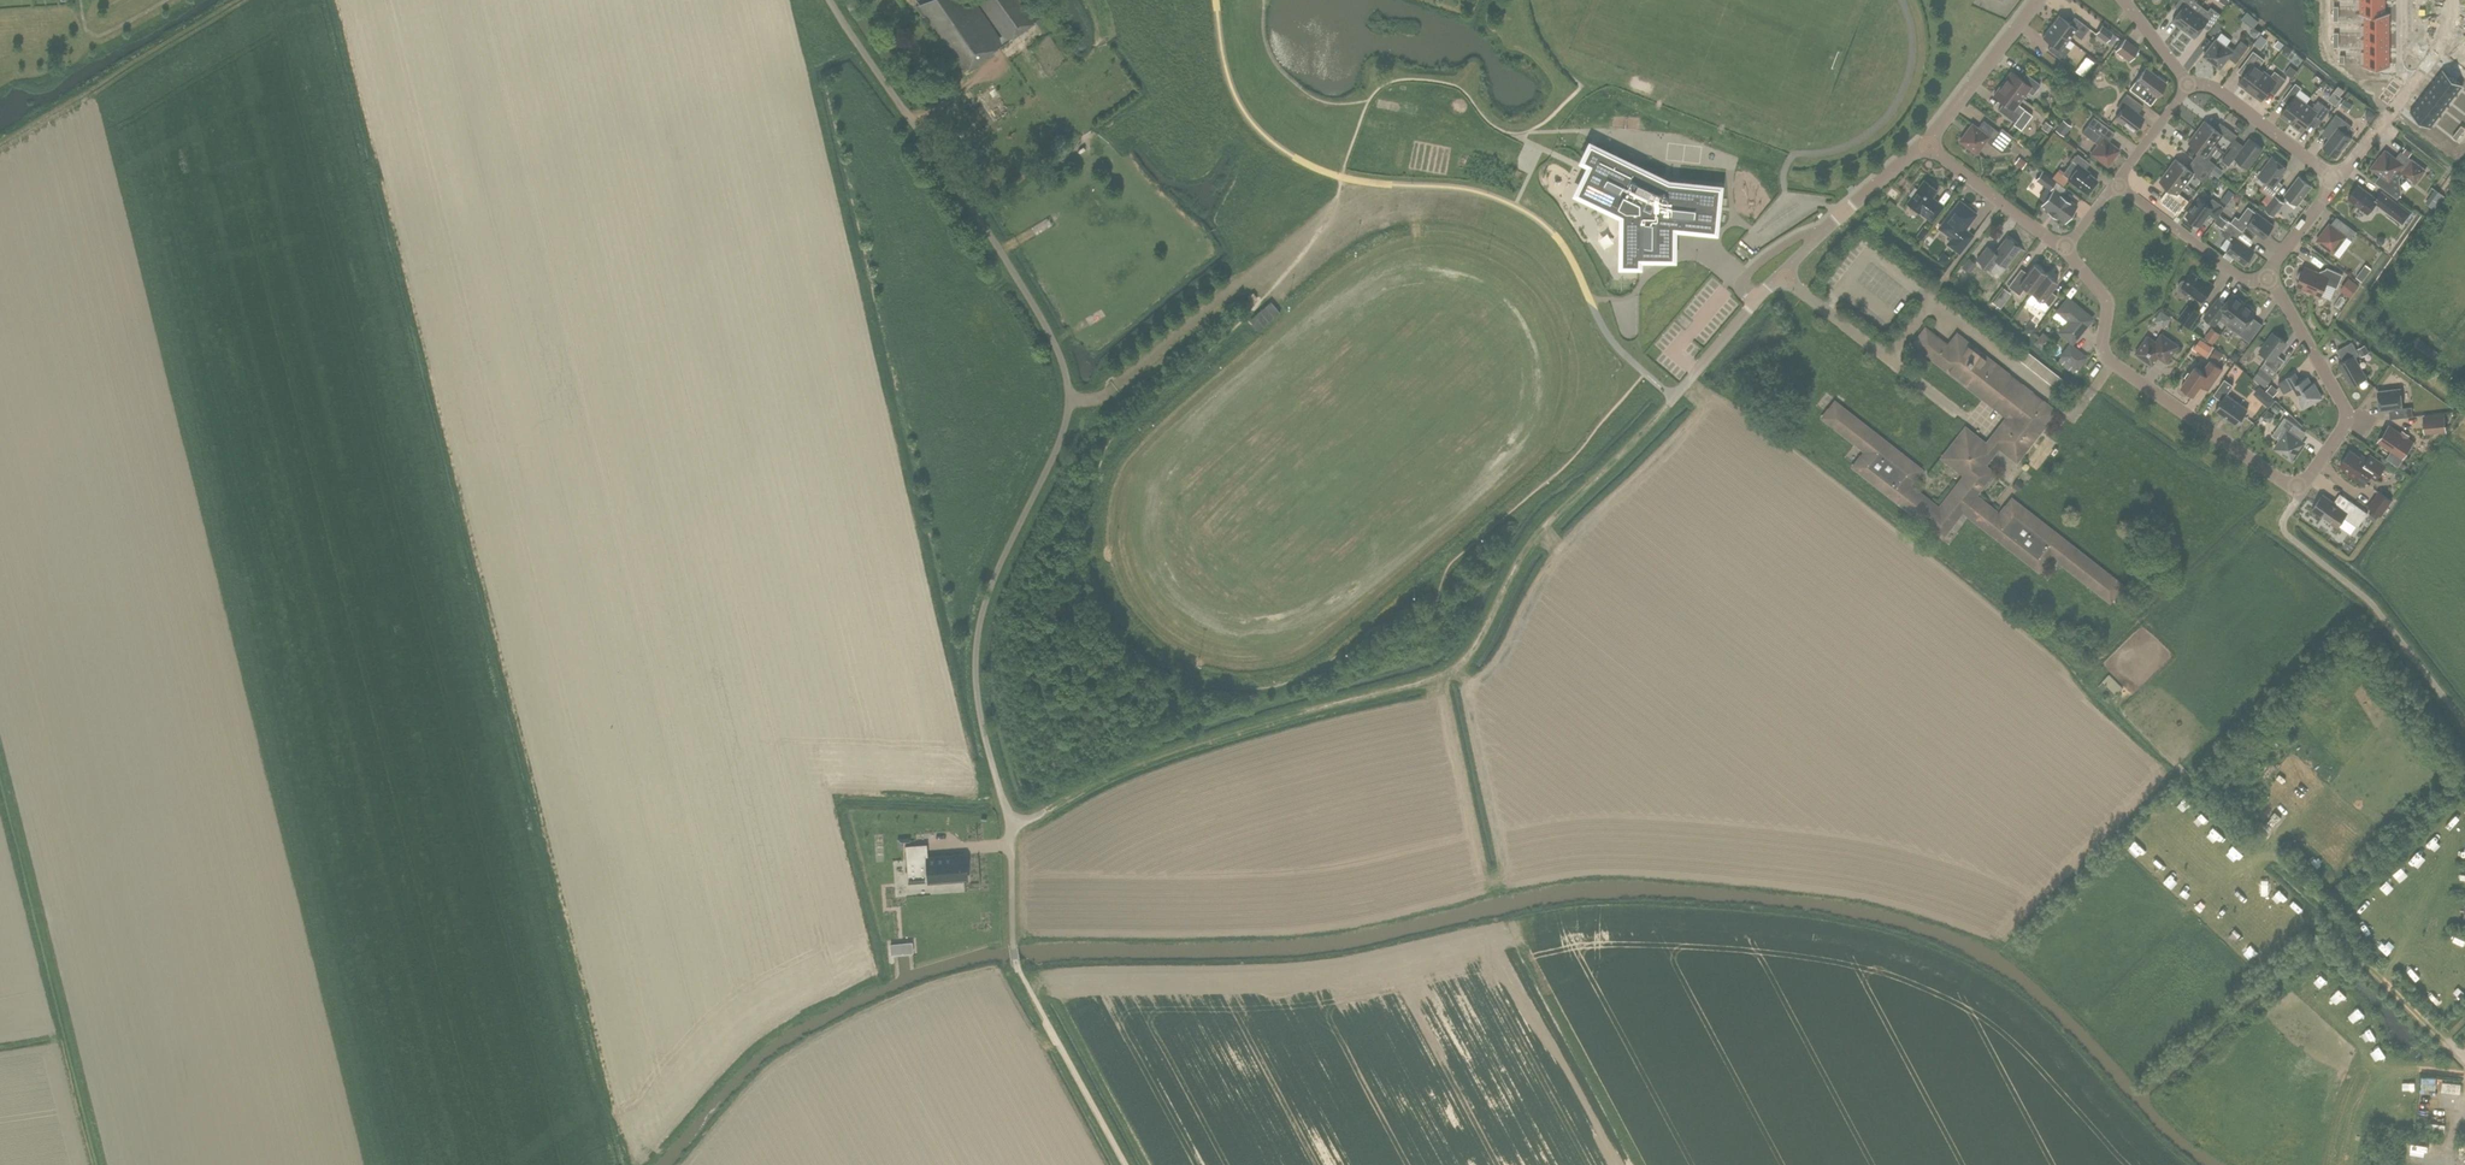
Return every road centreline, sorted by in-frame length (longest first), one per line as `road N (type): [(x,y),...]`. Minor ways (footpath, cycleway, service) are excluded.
road 1 (unclassified): [(1011,830),(978,704),(975,650),(986,601),(1064,427),(1064,367),(990,234),(830,0)]
road 2 (track): [(1047,810),(1139,763),(1448,672),(1467,656),(1554,515),(1673,398)]
road 3 (residential): [(2267,280),(2345,422),(2297,486),(2111,362),(2101,350),(2107,302),(2063,251)]
road 4 (residential): [(1673,398),(1823,232),(1928,145)]
road 5 (track): [(245,0),(79,101)]
road 6 (residential): [(2115,187),(2253,285),(2267,280)]
road 7 (residential): [(1928,145),(2038,0)]
road 8 (residential): [(2336,184),(2207,88),(2187,85)]
road 9 (residential): [(2063,251),(1928,145)]
road 10 (residential): [(2336,184),(2414,81)]
road 11 (residential): [(2115,187),(2187,85)]

